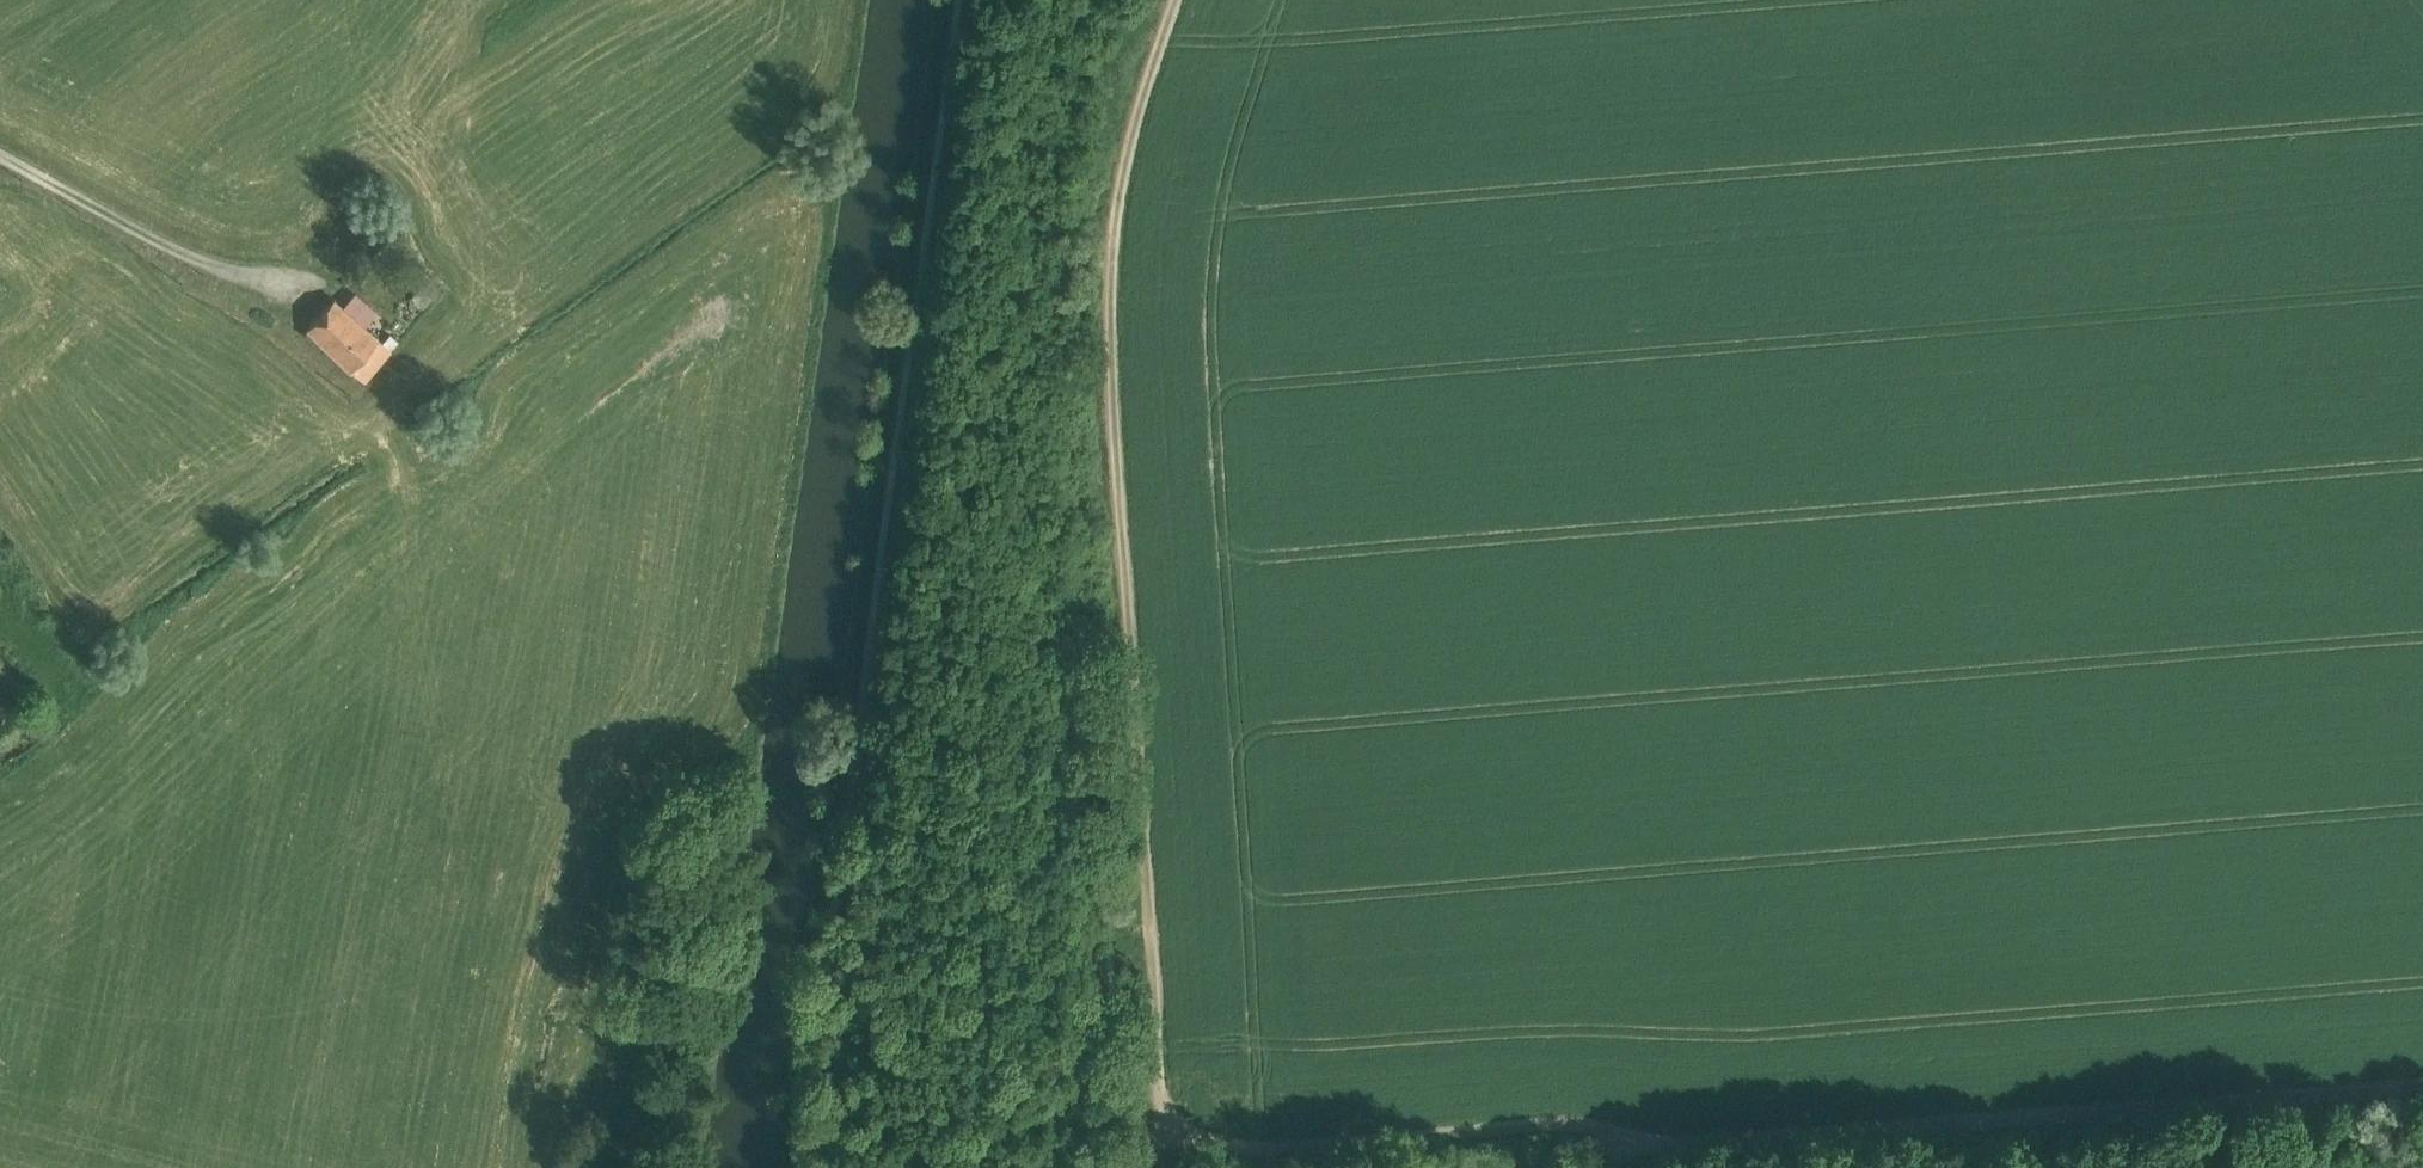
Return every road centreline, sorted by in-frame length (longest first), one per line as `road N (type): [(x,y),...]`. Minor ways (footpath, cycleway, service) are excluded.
road 1 (track): [(1141,1167),(1150,1125),(1110,234),(1176,0)]
road 2 (track): [(1616,1146),(1602,1130),(1550,1127),(1180,1152),(1147,1145)]

